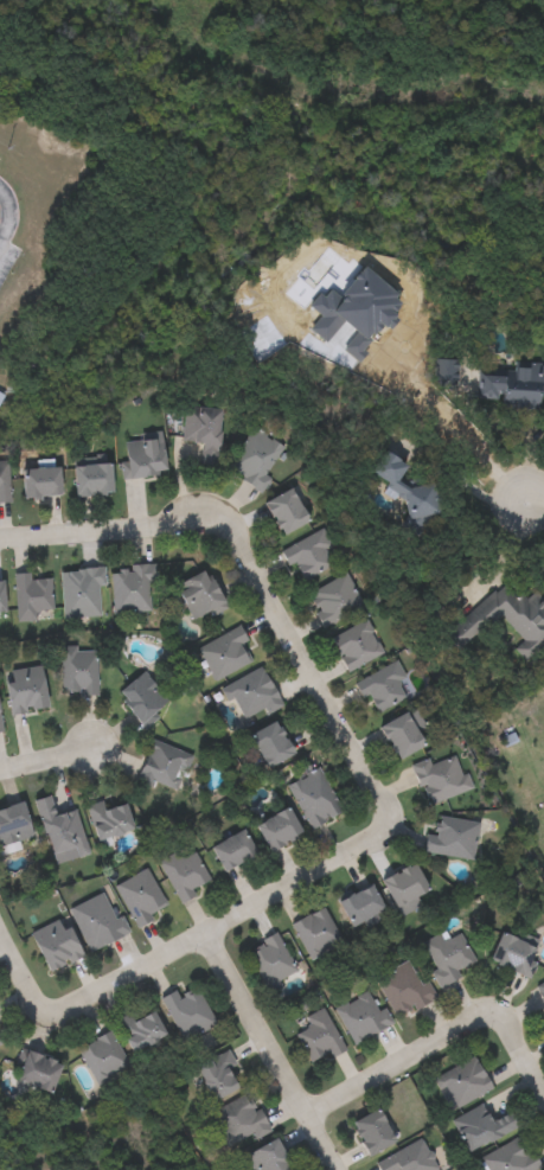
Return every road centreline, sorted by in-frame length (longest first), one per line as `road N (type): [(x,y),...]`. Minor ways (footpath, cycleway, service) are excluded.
road 1 (residential): [(0,937),(43,1017),(58,1021),(346,865),(383,829),(380,810),(241,549),(223,535),(0,548)]
road 2 (residential): [(543,1109),(497,1030),(475,1027),(312,1124)]
road 3 (residential): [(337,1169),(213,939)]

